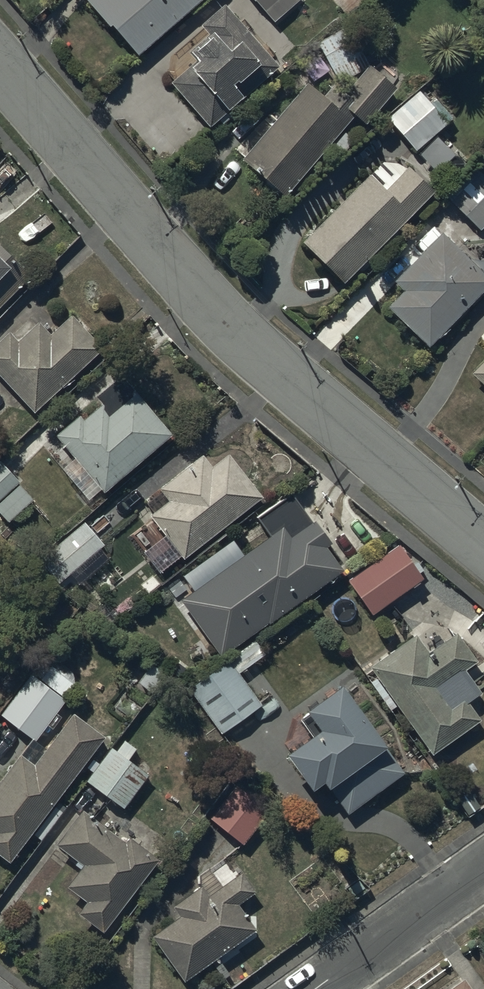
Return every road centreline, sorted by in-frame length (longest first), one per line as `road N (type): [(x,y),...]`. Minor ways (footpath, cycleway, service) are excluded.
road 1 (residential): [(0,79),(148,254),(263,367),(483,551)]
road 2 (residential): [(318,988),(483,869)]

